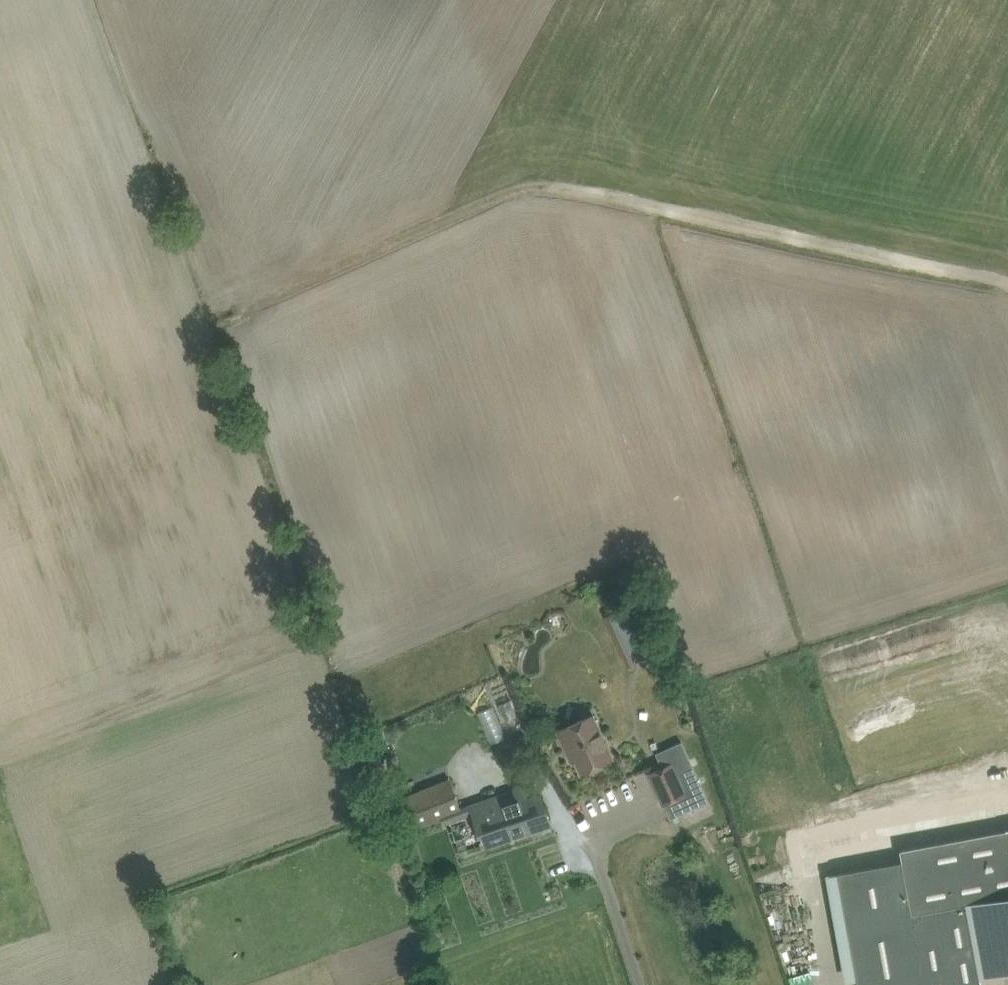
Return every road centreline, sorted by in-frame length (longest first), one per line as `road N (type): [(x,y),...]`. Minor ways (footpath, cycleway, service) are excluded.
road 1 (track): [(1007,281),(538,186),(292,286)]

